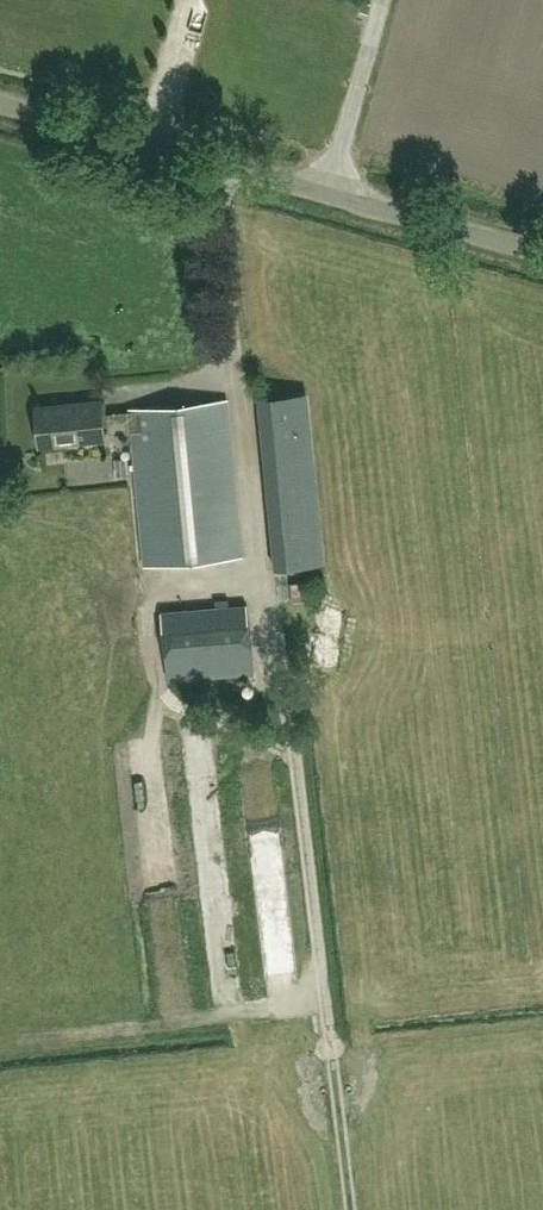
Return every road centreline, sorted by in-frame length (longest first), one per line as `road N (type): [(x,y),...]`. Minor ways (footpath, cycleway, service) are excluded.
road 1 (unclassified): [(542,255),(0,104)]

